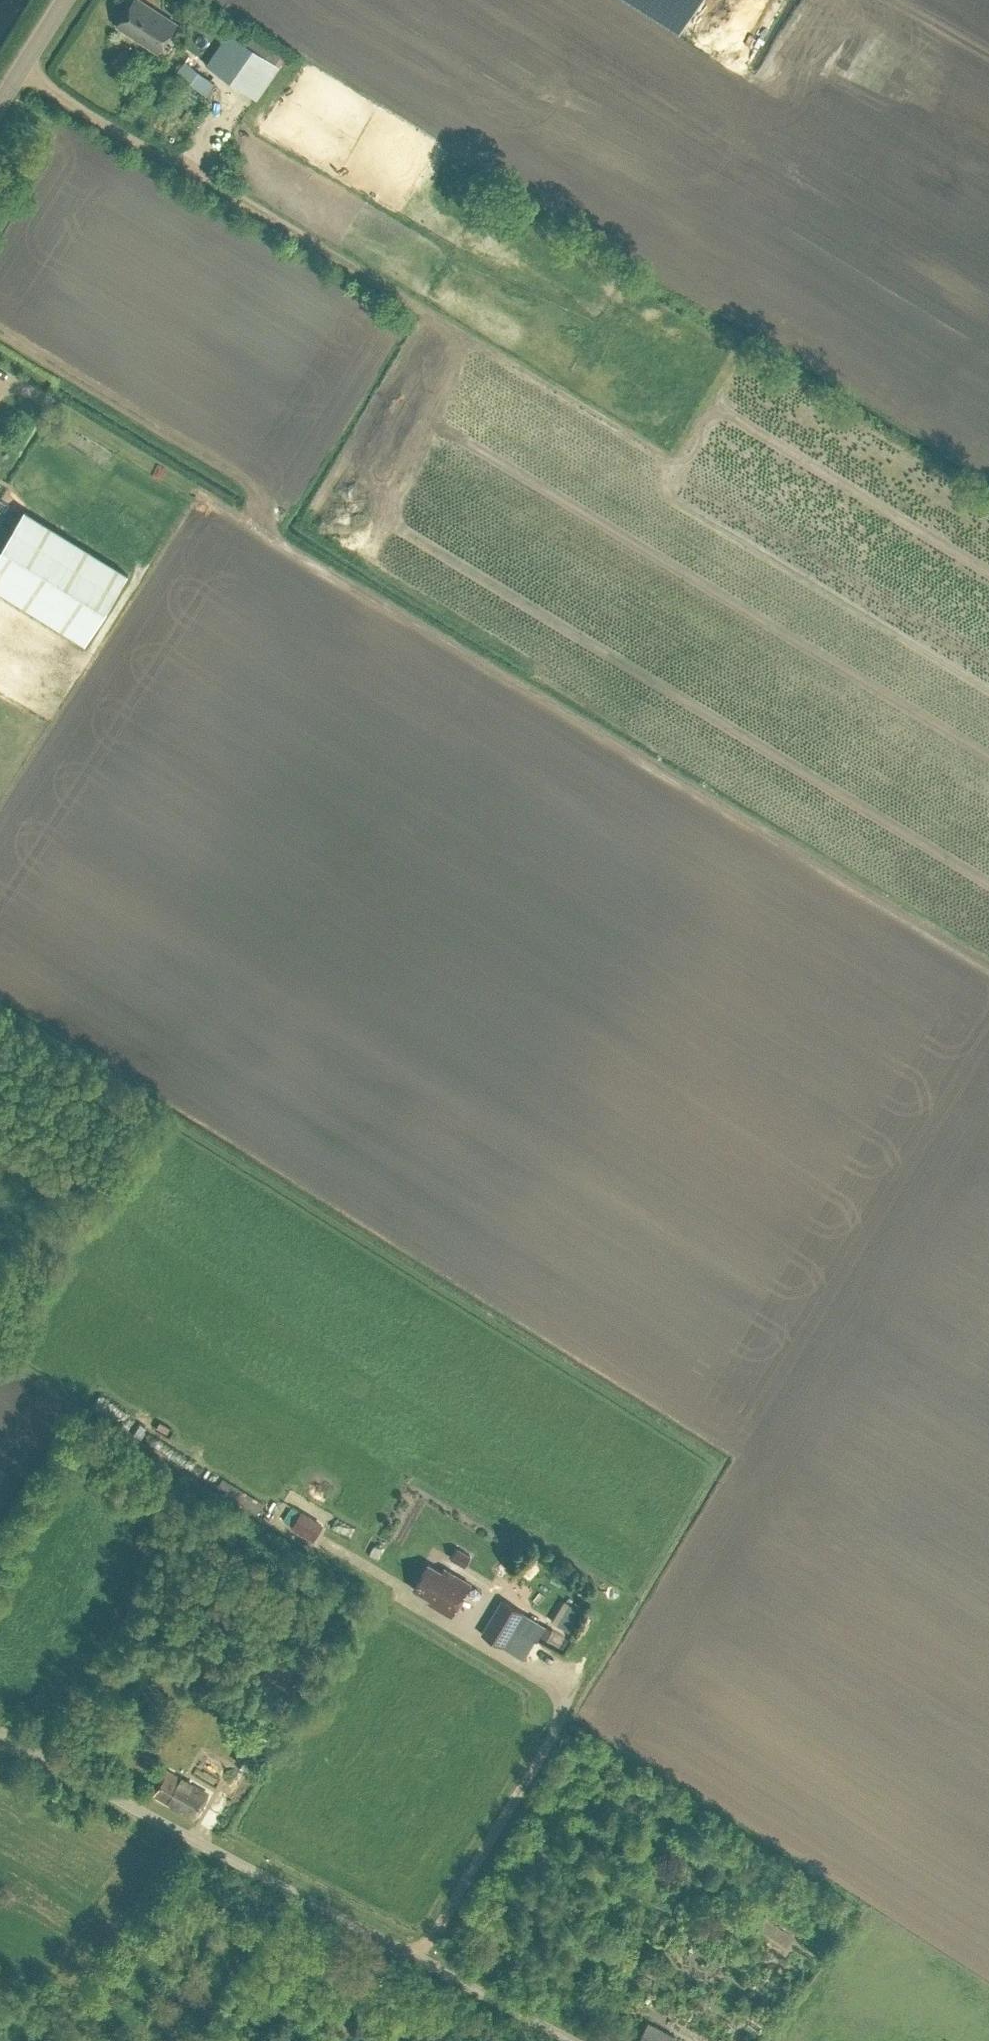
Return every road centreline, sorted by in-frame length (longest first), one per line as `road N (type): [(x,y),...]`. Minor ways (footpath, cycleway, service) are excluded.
road 1 (unclassified): [(0,1731),(583,2040)]

